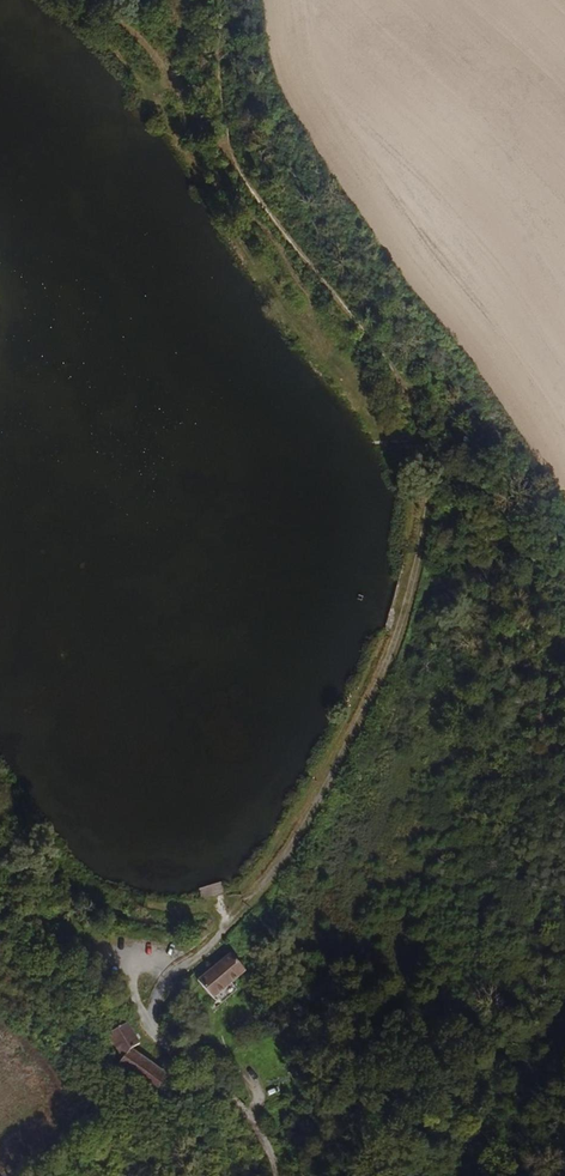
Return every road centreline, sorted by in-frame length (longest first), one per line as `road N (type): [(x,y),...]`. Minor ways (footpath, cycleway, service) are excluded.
road 1 (track): [(220,0),(231,148),(408,389),(430,499),(390,662),(331,777),(282,861),(229,926),(159,988),(150,1027)]
road 2 (track): [(408,389),(473,478),(564,637)]
road 3 (residential): [(150,1027),(258,1132),(276,1175)]

